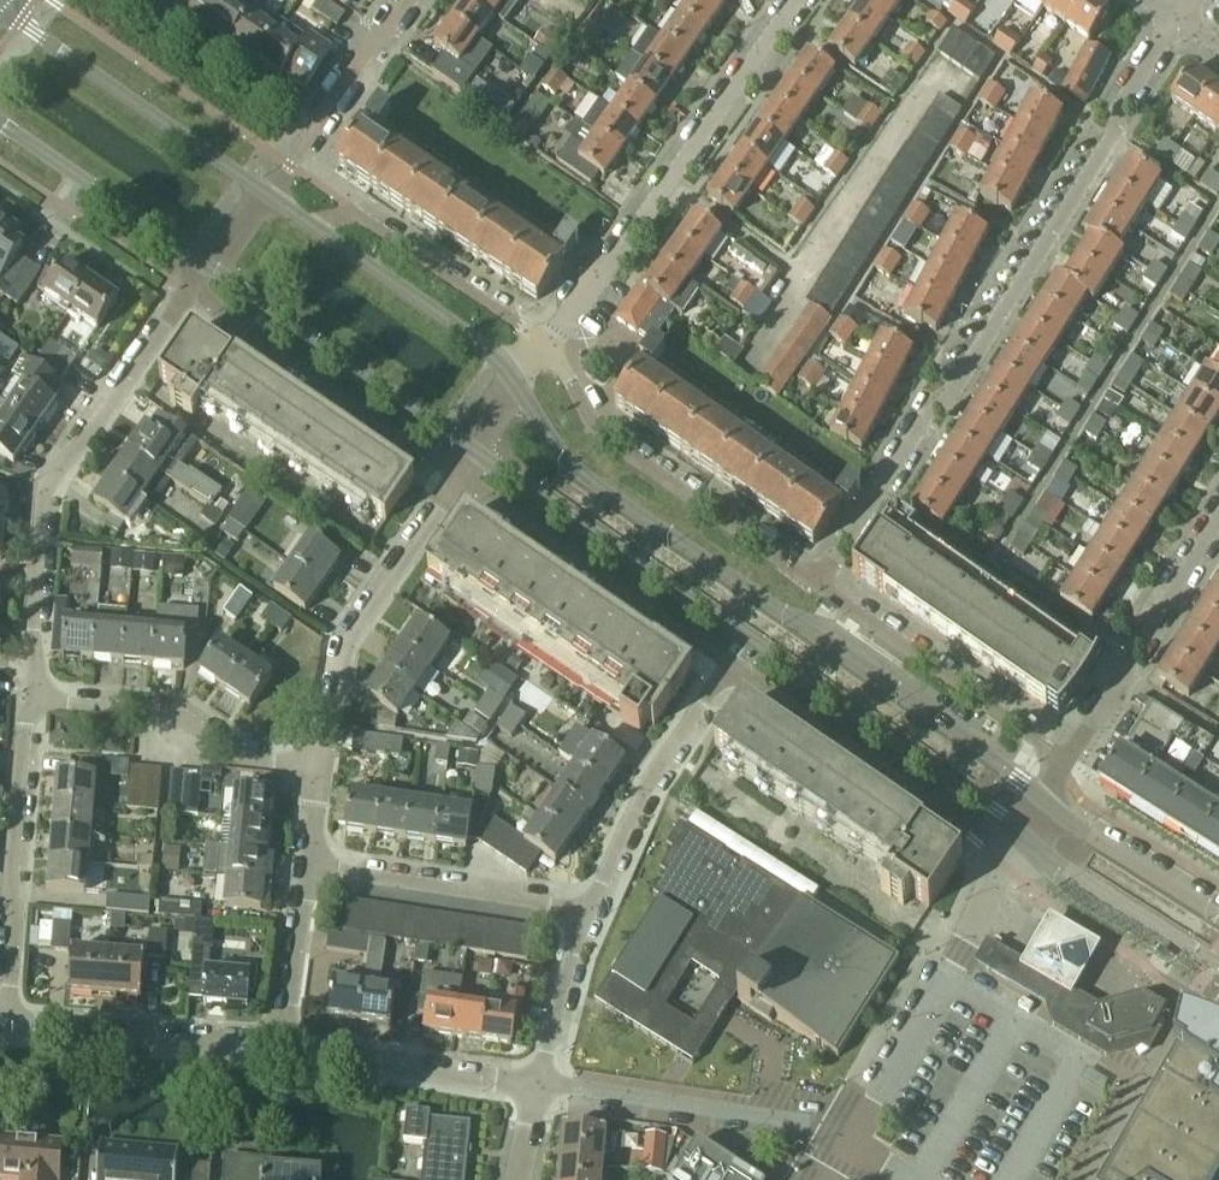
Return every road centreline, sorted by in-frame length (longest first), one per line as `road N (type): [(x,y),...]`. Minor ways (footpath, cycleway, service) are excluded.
road 1 (tertiary): [(1040,802),(565,465),(516,385)]
road 2 (residential): [(1174,17),(1117,112),(1111,139),(814,587)]
road 3 (residential): [(205,270),(87,440),(44,485),(32,625),(41,699)]
road 4 (residential): [(799,0),(544,349)]
road 5 (residential): [(814,587),(595,430),(544,349)]
road 6 (residential): [(321,767),(340,642),(474,453)]
road 7 (residential): [(855,1143),(950,982),(1021,833)]
road 8 (tertiary): [(474,453),(752,642)]
road 9 (residential): [(41,699),(22,730),(3,1025)]
road 10 (tertiary): [(752,642),(1021,833)]
road 11 (tertiary): [(205,270),(474,453)]
road 12 (residential): [(855,1143),(807,1124),(536,1086)]
road 13 (tertiary): [(265,195),(0,13)]
road 14 (residential): [(583,911),(656,769),(752,642)]
road 15 (residential): [(1059,772),(1048,753),(814,587)]
road 16 (residential): [(1059,772),(1218,517)]
road 17 (residential): [(41,699),(177,714),(242,760),(321,767)]
road 18 (residential): [(3,1025),(284,1046)]
road 19 (residential): [(583,911),(308,866)]
road 20 (residential): [(544,349),(514,318),(353,213),(316,229)]
road 21 (residential): [(284,1046),(536,1086)]
road 22 (tertiary): [(516,385),(487,350),(316,229)]
road 23 (tertiary): [(0,131),(205,270)]
road 24 (residential): [(265,195),(411,0)]
road 25 (tertiary): [(1021,833),(1134,916),(1218,964)]
road 26 (tertiary): [(1218,916),(1040,802)]
road 27 (residential): [(284,1046),(308,866)]
road 28 (residential): [(536,1086),(583,911)]

